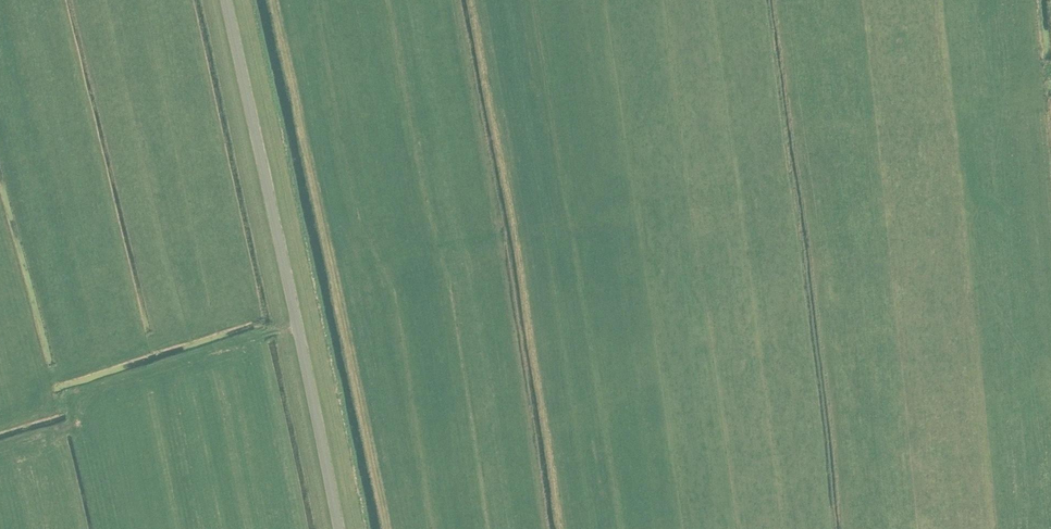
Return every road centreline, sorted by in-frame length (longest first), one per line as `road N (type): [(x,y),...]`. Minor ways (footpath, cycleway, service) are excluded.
road 1 (unclassified): [(339,528),(226,0)]

